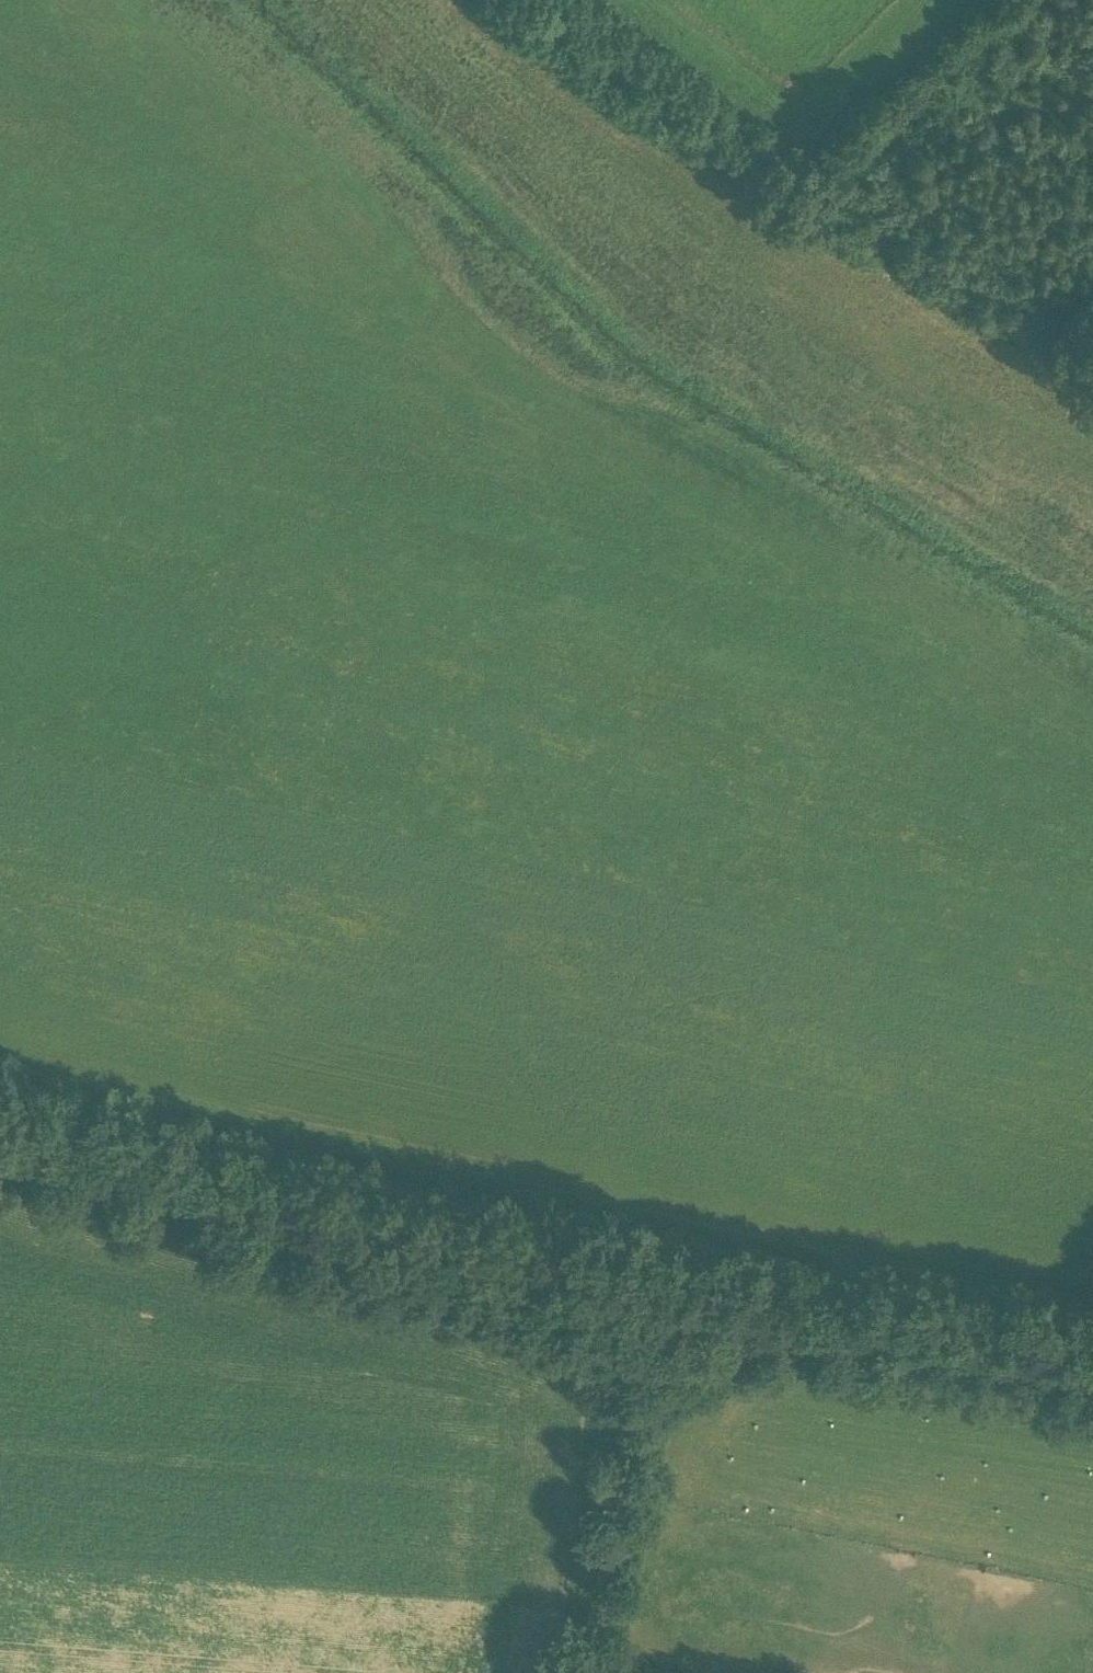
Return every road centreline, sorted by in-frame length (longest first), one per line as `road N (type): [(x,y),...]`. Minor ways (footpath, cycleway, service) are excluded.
road 1 (track): [(1092,1355),(583,1280),(0,1136)]
road 2 (track): [(753,1287),(626,1417),(626,1389),(574,1258)]
road 3 (track): [(626,1417),(604,1587),(580,1672)]

